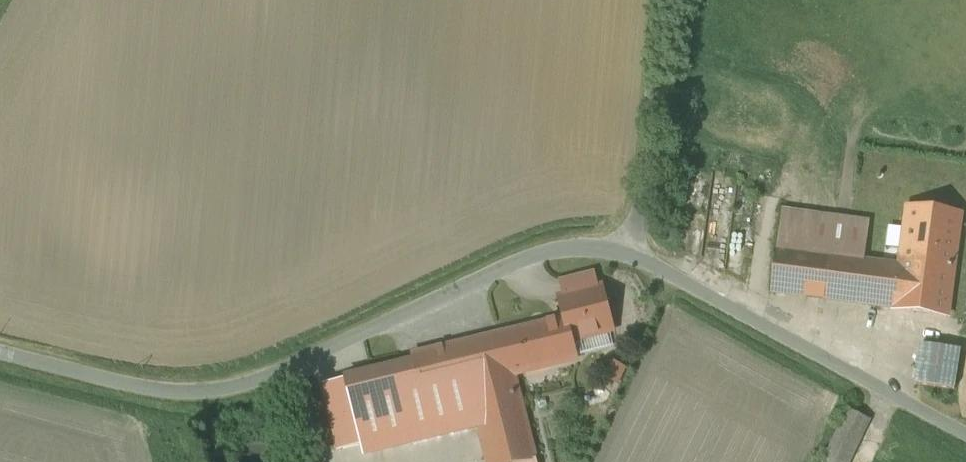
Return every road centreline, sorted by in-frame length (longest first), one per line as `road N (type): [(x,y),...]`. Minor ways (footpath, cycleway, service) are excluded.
road 1 (unclassified): [(633,259),(566,249),(492,262),(257,371),(199,383),(111,381),(0,357)]
road 2 (unclassified): [(965,429),(714,292),(633,259)]
road 3 (unclassified): [(633,259),(660,0)]

